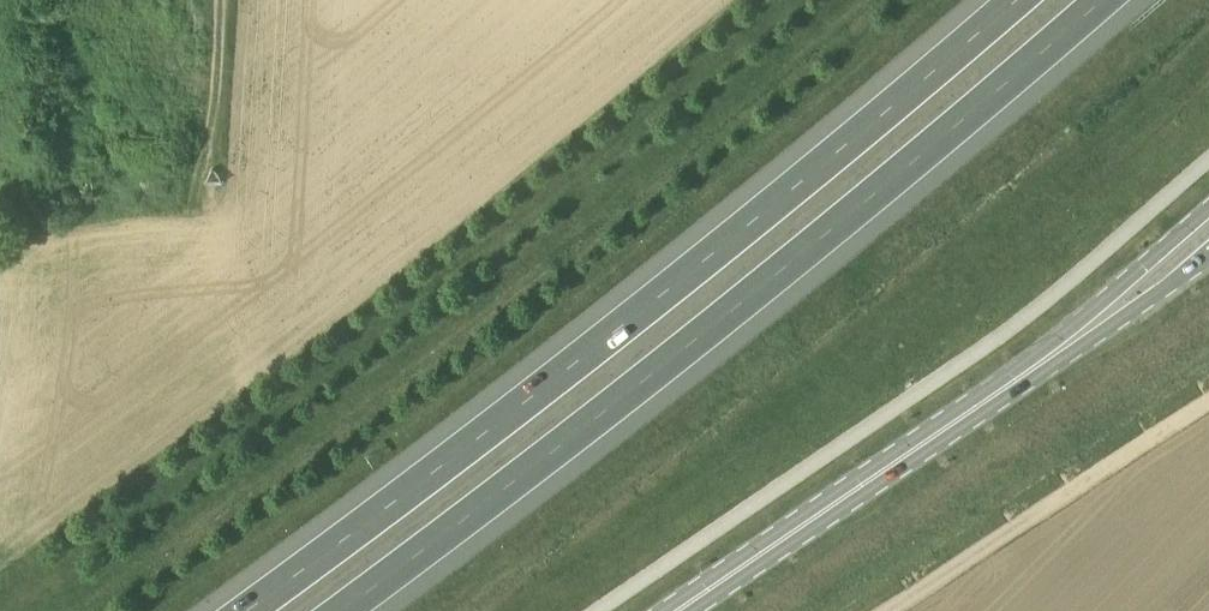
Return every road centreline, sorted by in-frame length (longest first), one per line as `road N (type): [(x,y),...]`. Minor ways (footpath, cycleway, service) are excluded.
road 1 (motorway): [(1014,0),(554,377),(244,610)]
road 2 (motorway): [(346,610),(605,417),(1107,0)]
road 3 (primary): [(678,610),(1023,376)]
road 4 (track): [(906,610),(1208,416)]
road 5 (primary): [(1208,209),(1023,376)]
road 6 (primary): [(1023,376),(1208,257)]

